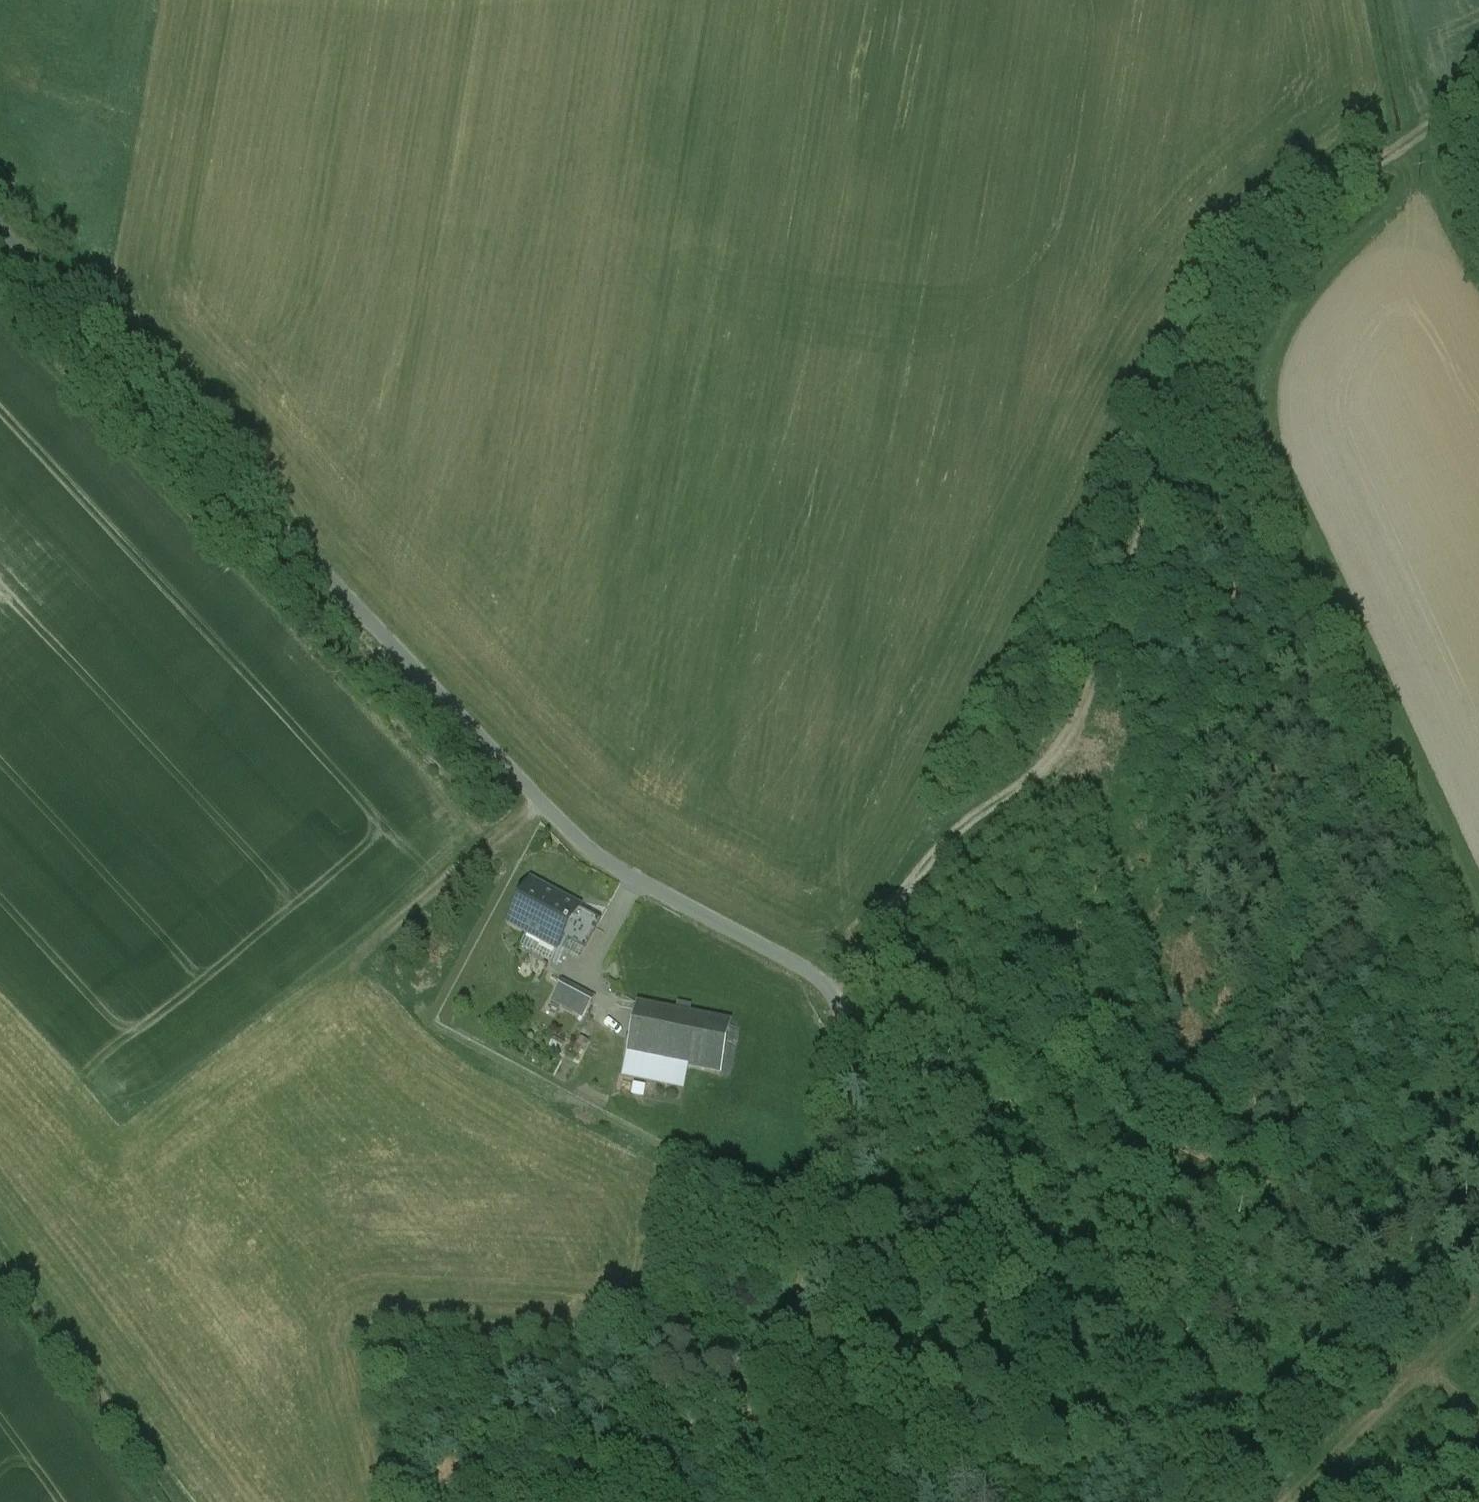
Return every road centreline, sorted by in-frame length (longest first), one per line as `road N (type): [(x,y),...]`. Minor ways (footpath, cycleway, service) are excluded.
road 1 (unclassified): [(781,1501),(844,1066),(842,1008),(804,964),(590,852),(0,226)]
road 2 (track): [(842,1008),(910,878),(1059,762),(1238,292),(1266,257),(1383,155),(1478,100)]
road 3 (track): [(1288,1501),(1478,1314)]

